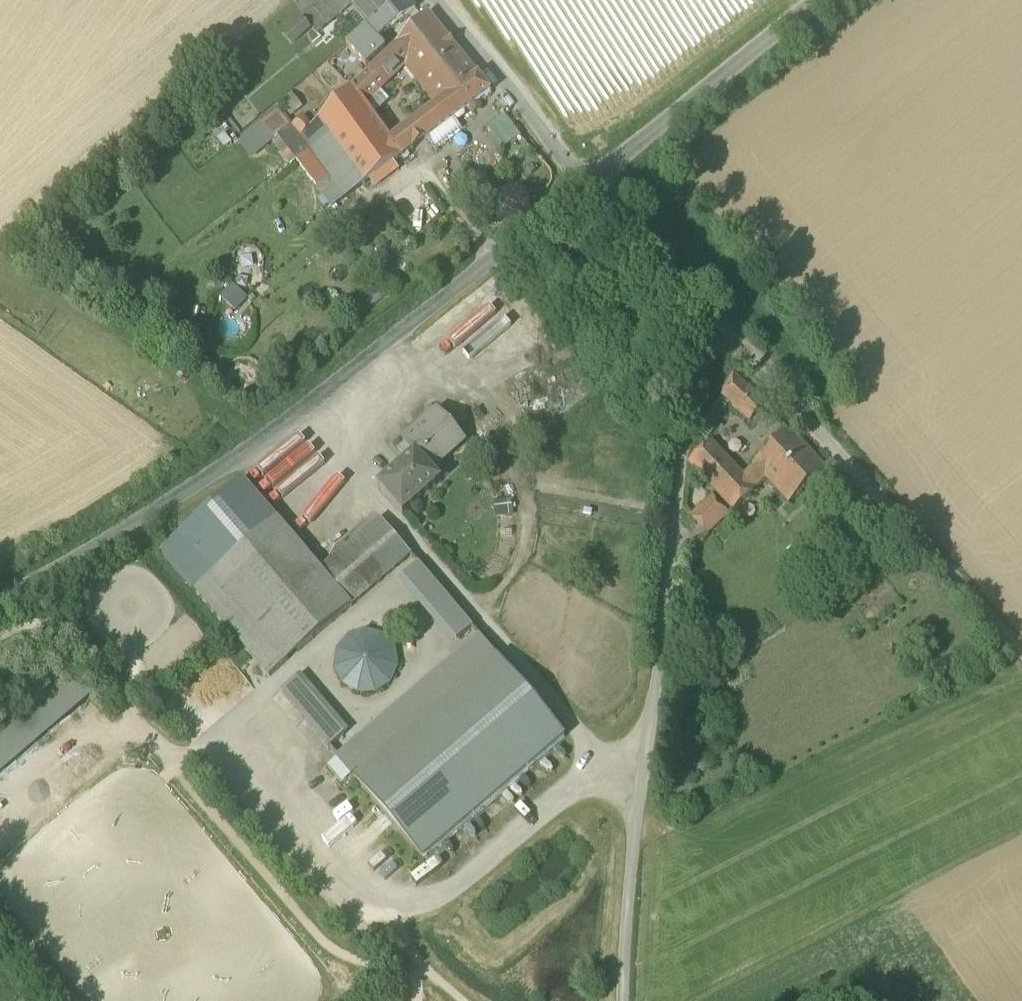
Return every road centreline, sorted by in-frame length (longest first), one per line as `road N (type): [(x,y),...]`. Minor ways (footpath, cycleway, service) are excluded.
road 1 (unclassified): [(0,605),(290,415),(584,183)]
road 2 (track): [(713,322),(681,455),(621,1000)]
road 3 (unclassified): [(584,183),(1021,652)]
road 4 (unclassified): [(814,0),(584,183)]
road 5 (unclassified): [(584,183),(437,0)]

